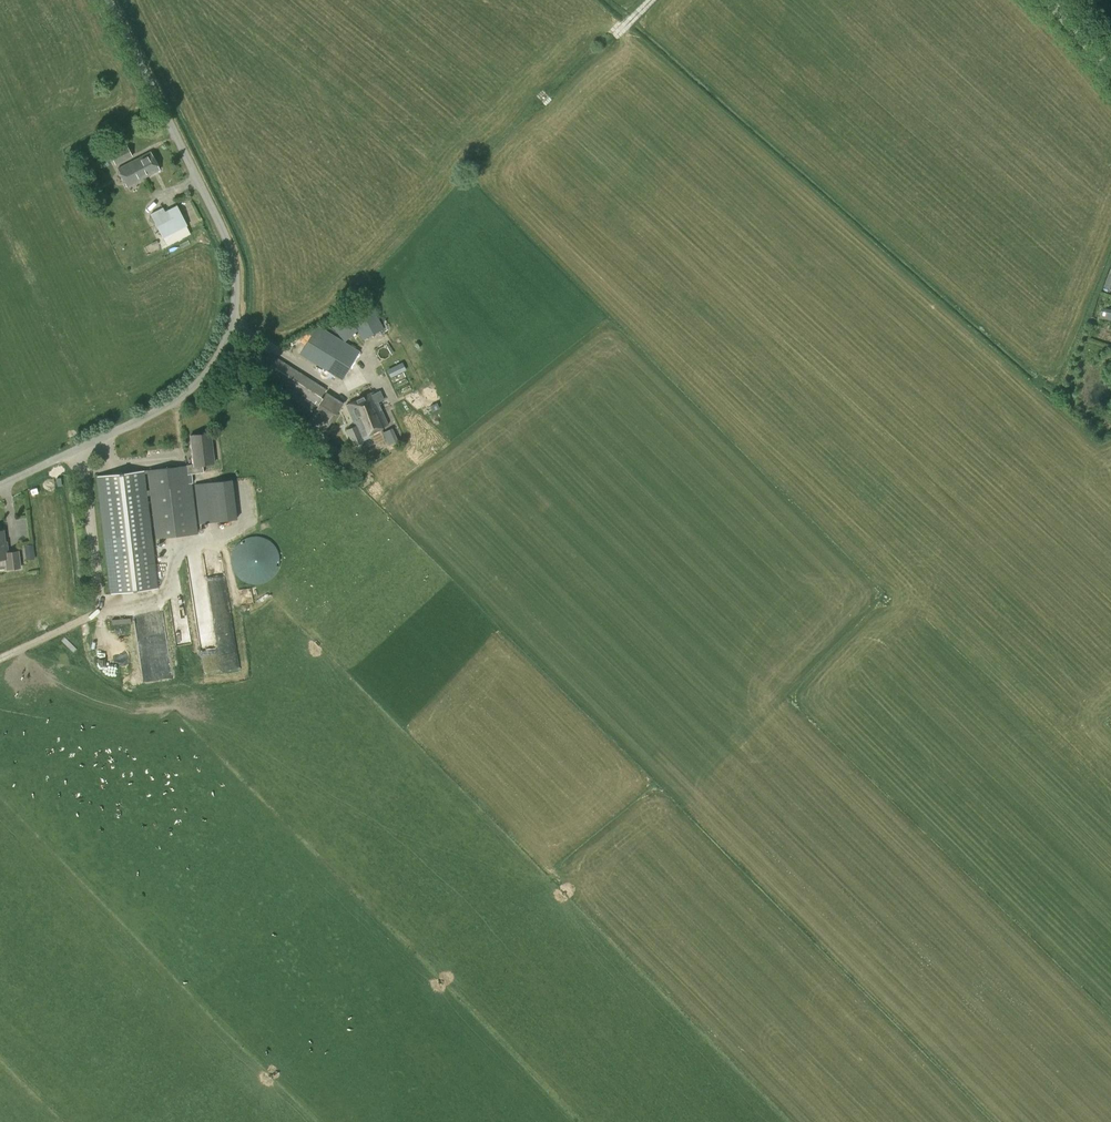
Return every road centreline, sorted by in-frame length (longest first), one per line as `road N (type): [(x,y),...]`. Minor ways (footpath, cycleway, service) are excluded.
road 1 (unclassified): [(0,484),(182,393),(216,355),(227,328),(227,244),(108,0)]

